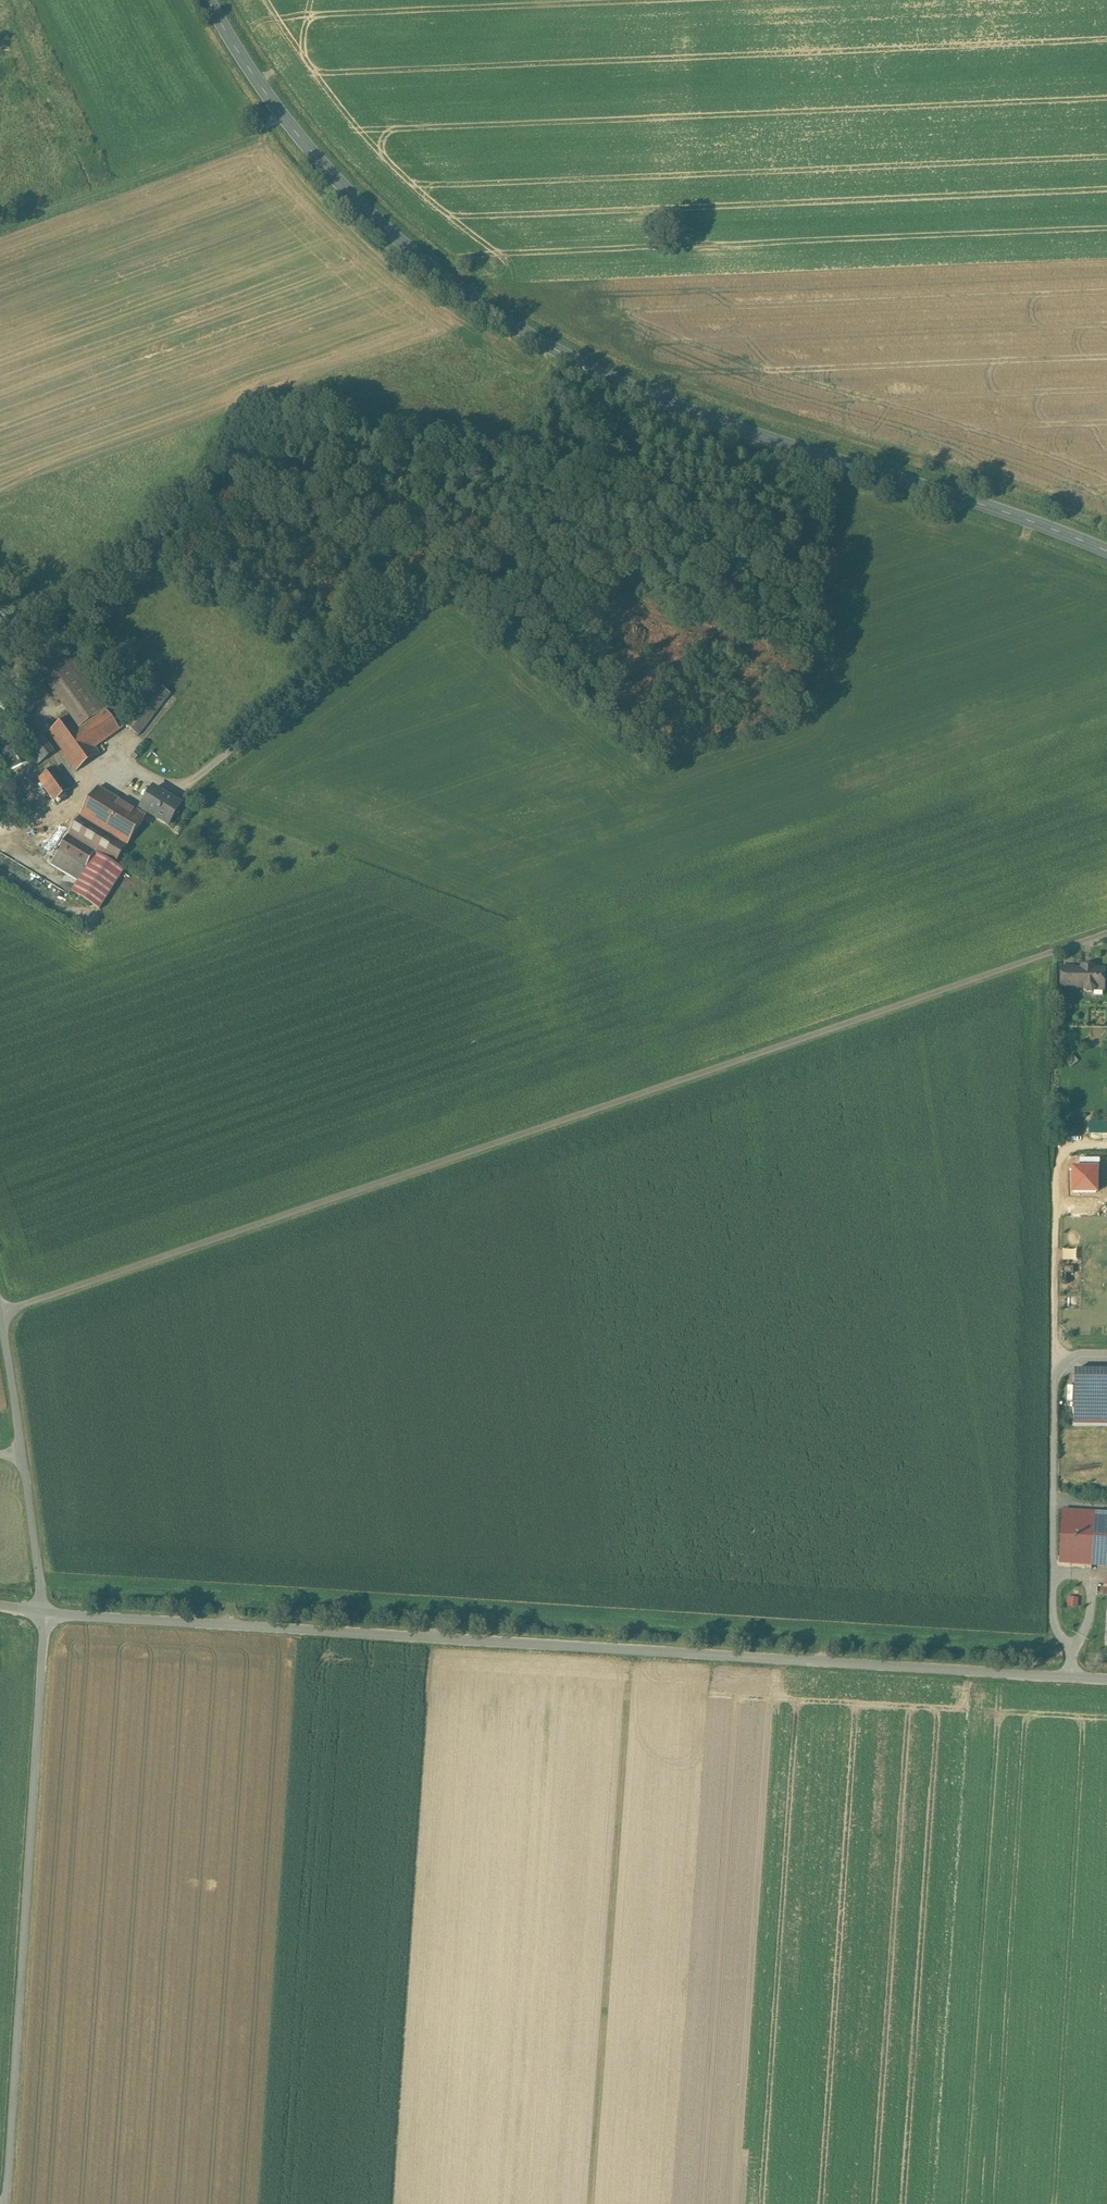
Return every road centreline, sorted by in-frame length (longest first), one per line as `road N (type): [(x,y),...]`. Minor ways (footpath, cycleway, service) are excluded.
road 1 (unclassified): [(2,1312),(1106,934)]
road 2 (unclassified): [(44,1613),(1068,1678)]
road 3 (unclassified): [(644,393),(196,778),(180,785),(110,767)]
road 4 (unclassified): [(6,2203),(44,1613)]
road 5 (secondary): [(644,393),(1106,552)]
road 6 (secondary): [(284,119),(352,196),(466,293),(644,393)]
road 7 (unclassified): [(1068,1678),(1069,1650),(1053,1623),(1054,1372)]
road 8 (unclassified): [(284,119),(0,231)]
road 9 (unclassified): [(44,1613),(2,1312)]
road 10 (unclassified): [(1054,1372),(1057,1162),(1064,1148),(1106,1147)]
road 11 (unclassified): [(0,662),(75,781),(110,767)]
road 12 (secondary): [(208,0),(284,119)]

